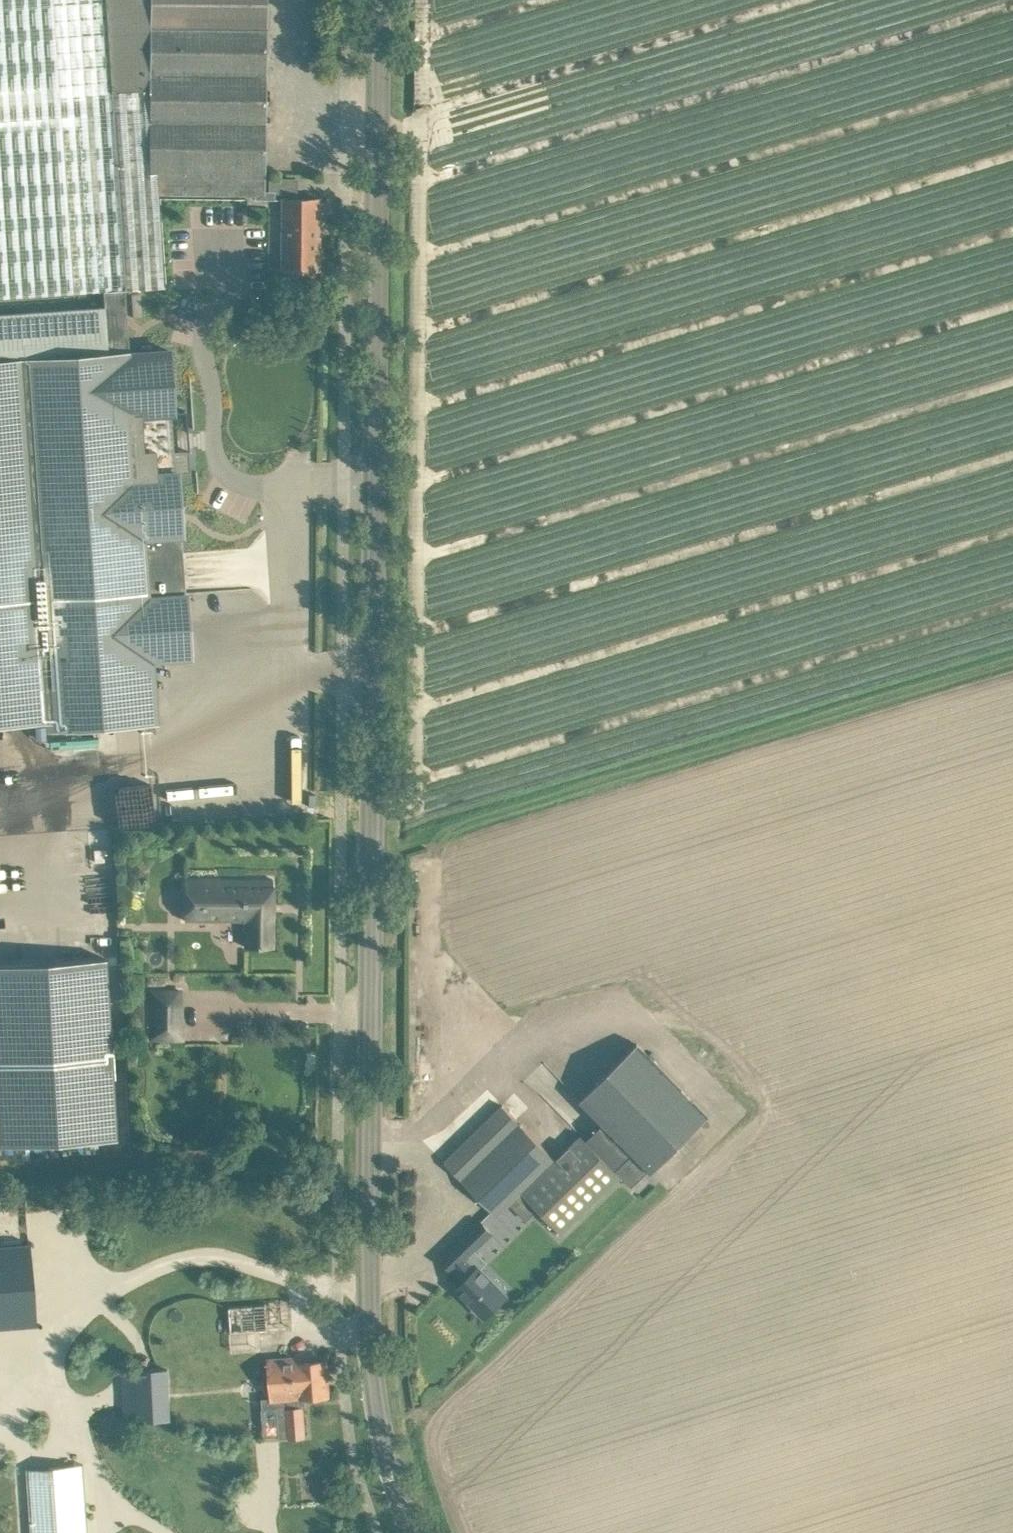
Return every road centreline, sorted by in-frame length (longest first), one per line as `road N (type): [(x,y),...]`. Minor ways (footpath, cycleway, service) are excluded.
road 1 (tertiary): [(410,1532),(378,1428),(369,1354),(380,0)]

